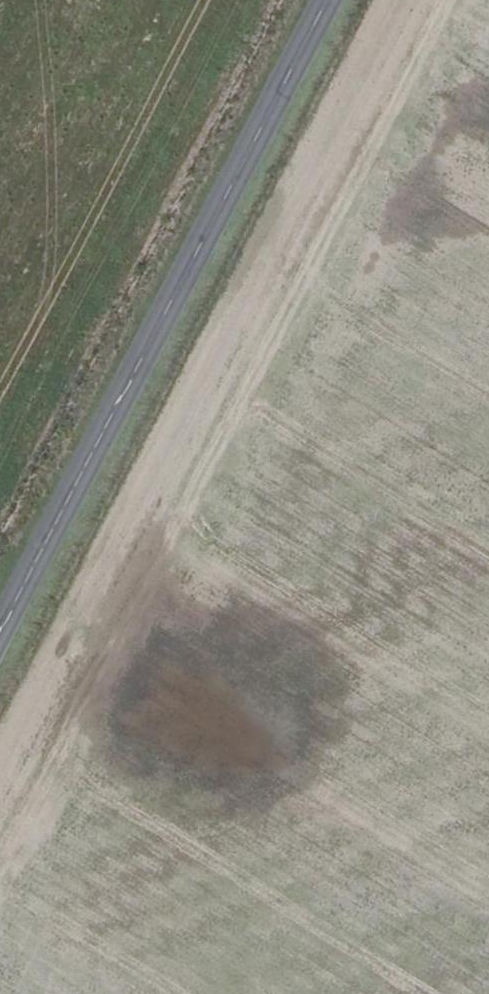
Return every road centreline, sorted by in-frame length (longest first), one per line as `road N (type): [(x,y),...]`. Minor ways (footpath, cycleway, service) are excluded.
road 1 (tertiary): [(344,0),(0,649)]

